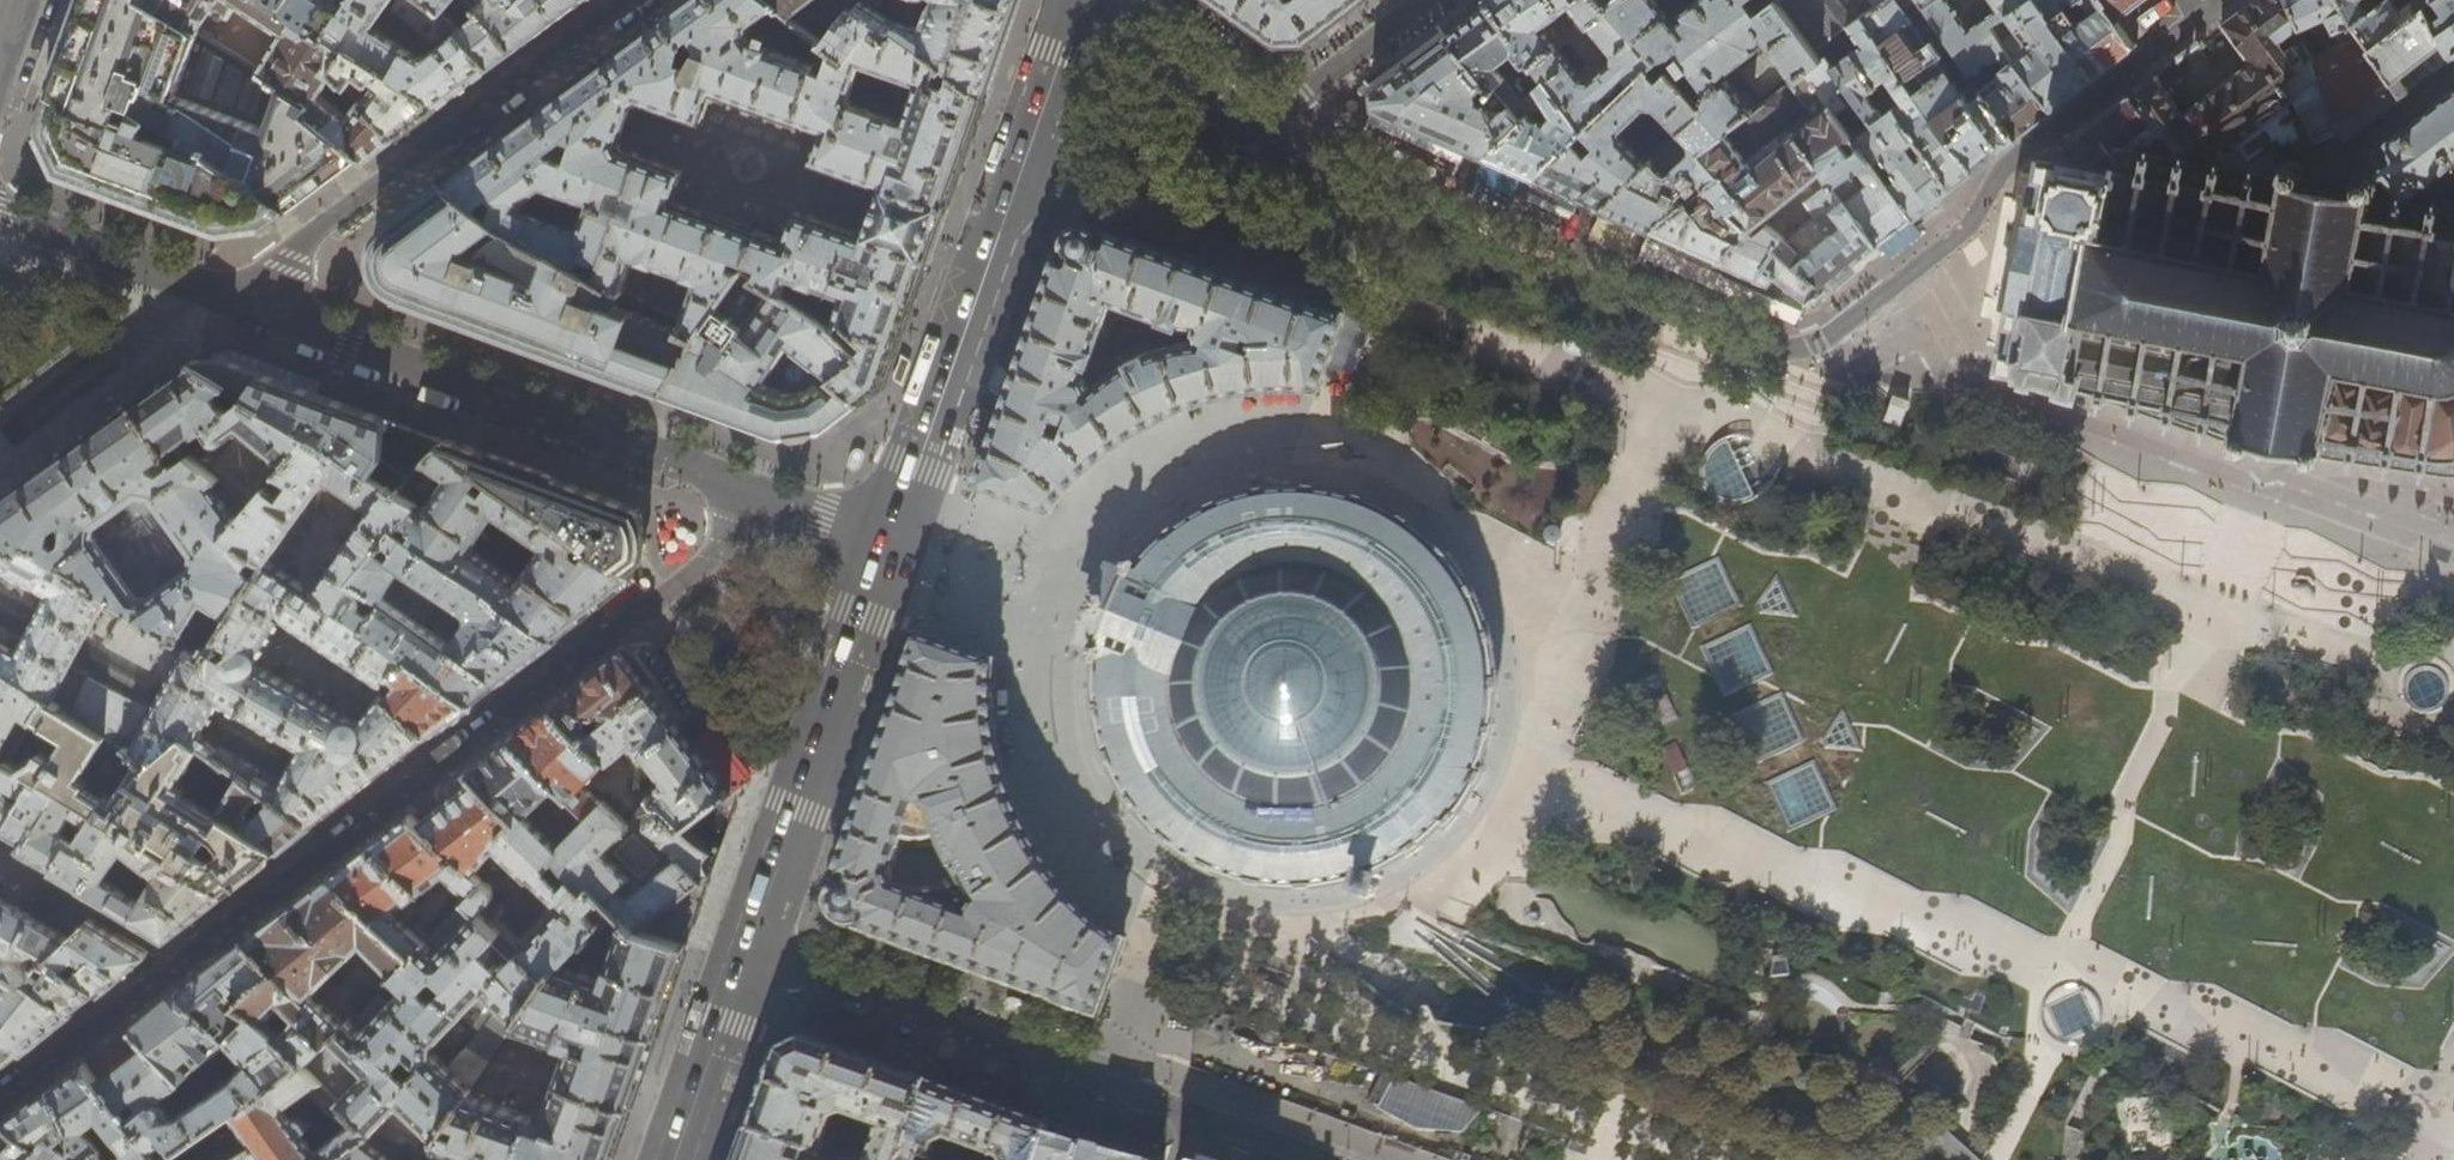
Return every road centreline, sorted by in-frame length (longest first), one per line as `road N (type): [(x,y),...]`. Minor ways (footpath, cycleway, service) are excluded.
road 1 (residential): [(1254,140),(1507,255),(1794,351),(1826,340),(1972,228),(2005,167),(2222,0)]
road 2 (residential): [(0,1100),(714,560),(784,494)]
road 3 (unclassified): [(1886,1159),(1841,1054),(1835,996),(1849,917),(1876,851),(1926,785),(2043,694),(2172,635),(2453,587)]
road 4 (residential): [(234,298),(784,494)]
road 5 (secondary): [(1082,0),(892,532)]
road 6 (residential): [(625,0),(234,298)]
road 7 (residential): [(1196,1115),(748,952)]
road 8 (secondary): [(892,532),(748,952)]
road 9 (residential): [(0,214),(234,298)]
road 10 (residential): [(1254,140),(1428,0)]
road 11 (secondary): [(748,952),(673,1159)]
road 12 (residential): [(1122,0),(1254,140)]
road 13 (residential): [(1321,1159),(1196,1115)]

